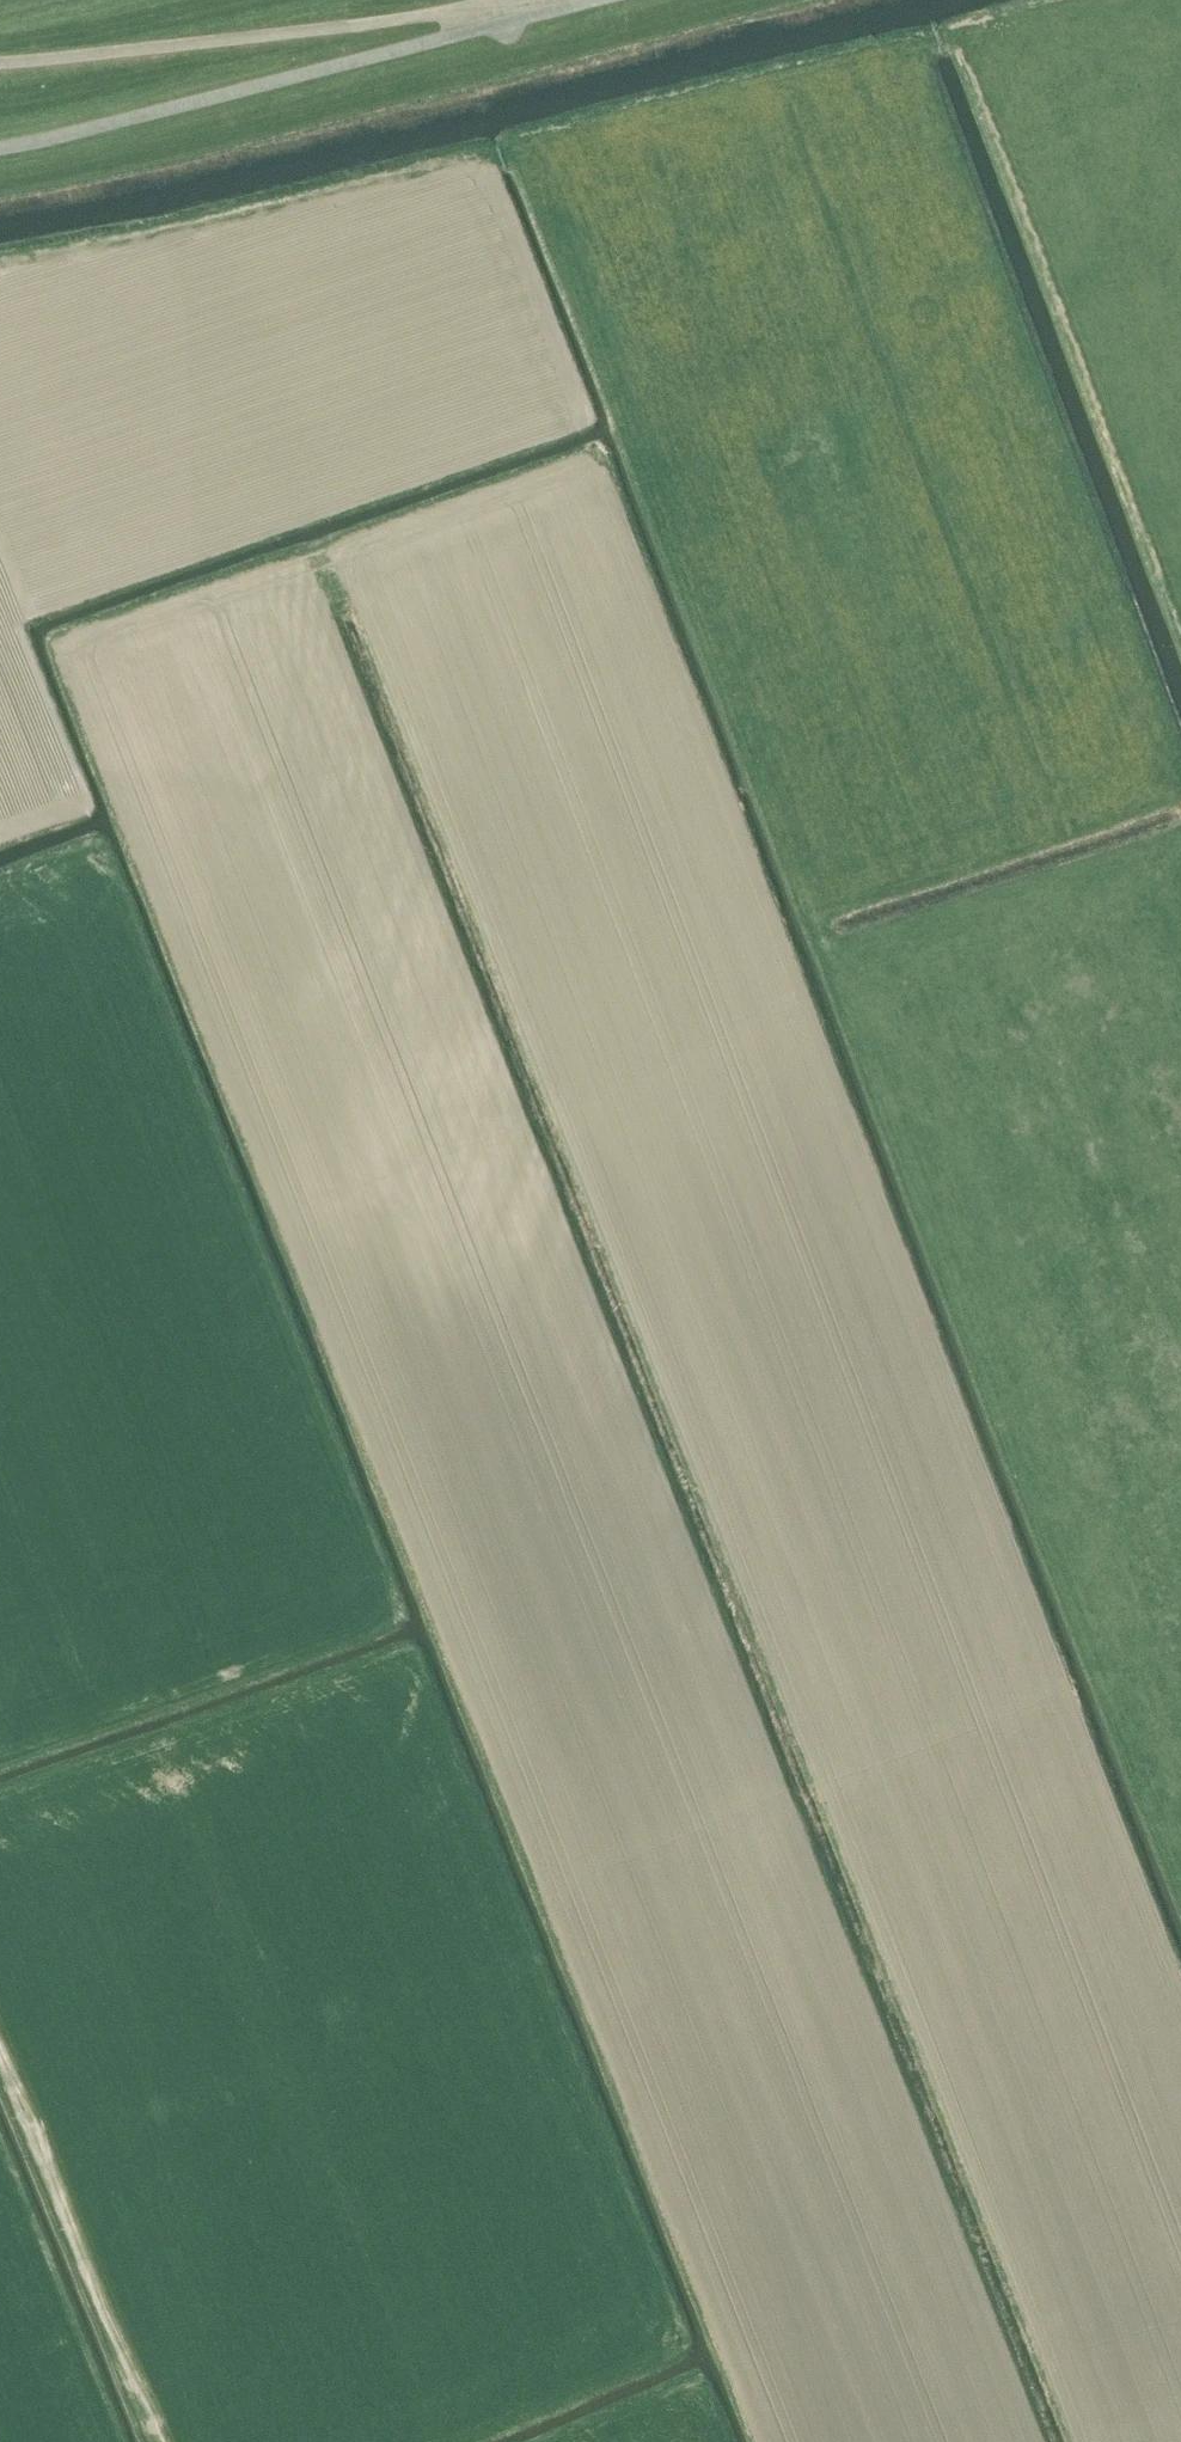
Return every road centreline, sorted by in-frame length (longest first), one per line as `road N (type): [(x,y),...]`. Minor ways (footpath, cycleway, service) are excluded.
road 1 (track): [(161,2441),(0,2057)]

